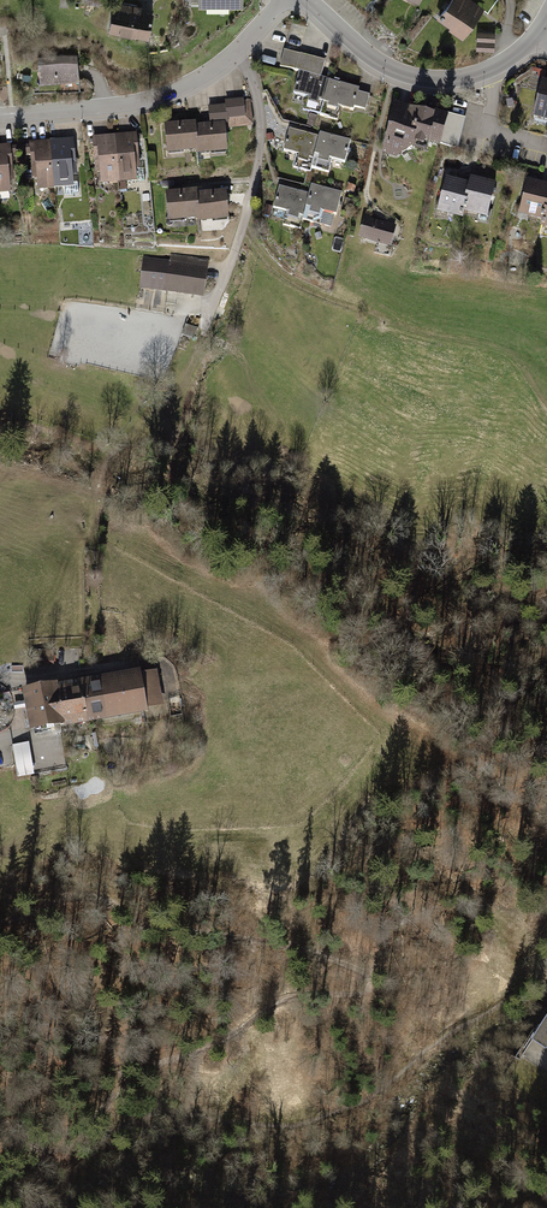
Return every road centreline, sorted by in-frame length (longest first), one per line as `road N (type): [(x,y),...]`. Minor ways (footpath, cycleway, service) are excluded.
road 1 (residential): [(282,0),(215,66),(162,94),(0,115)]
road 2 (residential): [(308,0),(367,54),(426,80),(487,69),(536,35)]
road 3 (track): [(241,222),(280,275),(385,318)]

